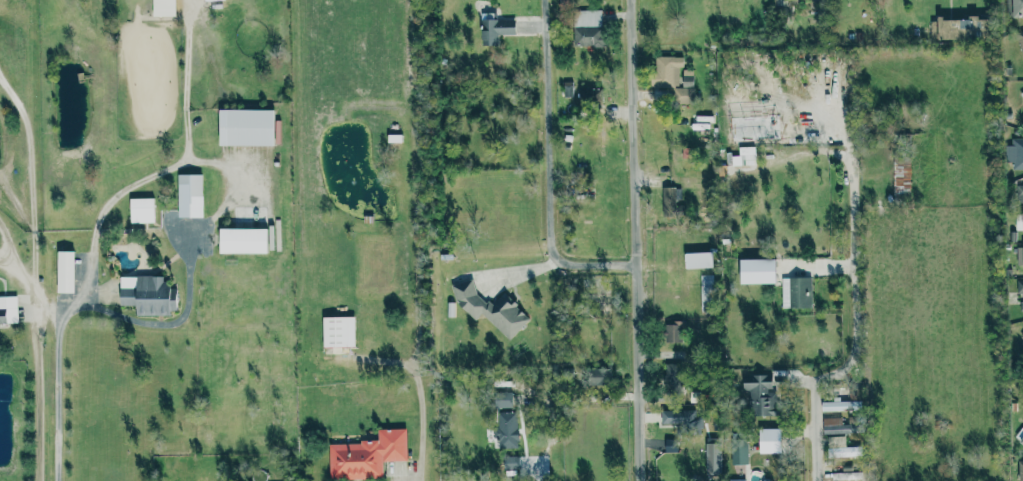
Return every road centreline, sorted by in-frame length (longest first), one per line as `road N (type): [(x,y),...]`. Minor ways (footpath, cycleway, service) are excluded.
road 1 (residential): [(637,480),(622,0)]
road 2 (residential): [(822,480),(822,372),(843,367),(840,152)]
road 3 (residential): [(543,257),(538,0)]

